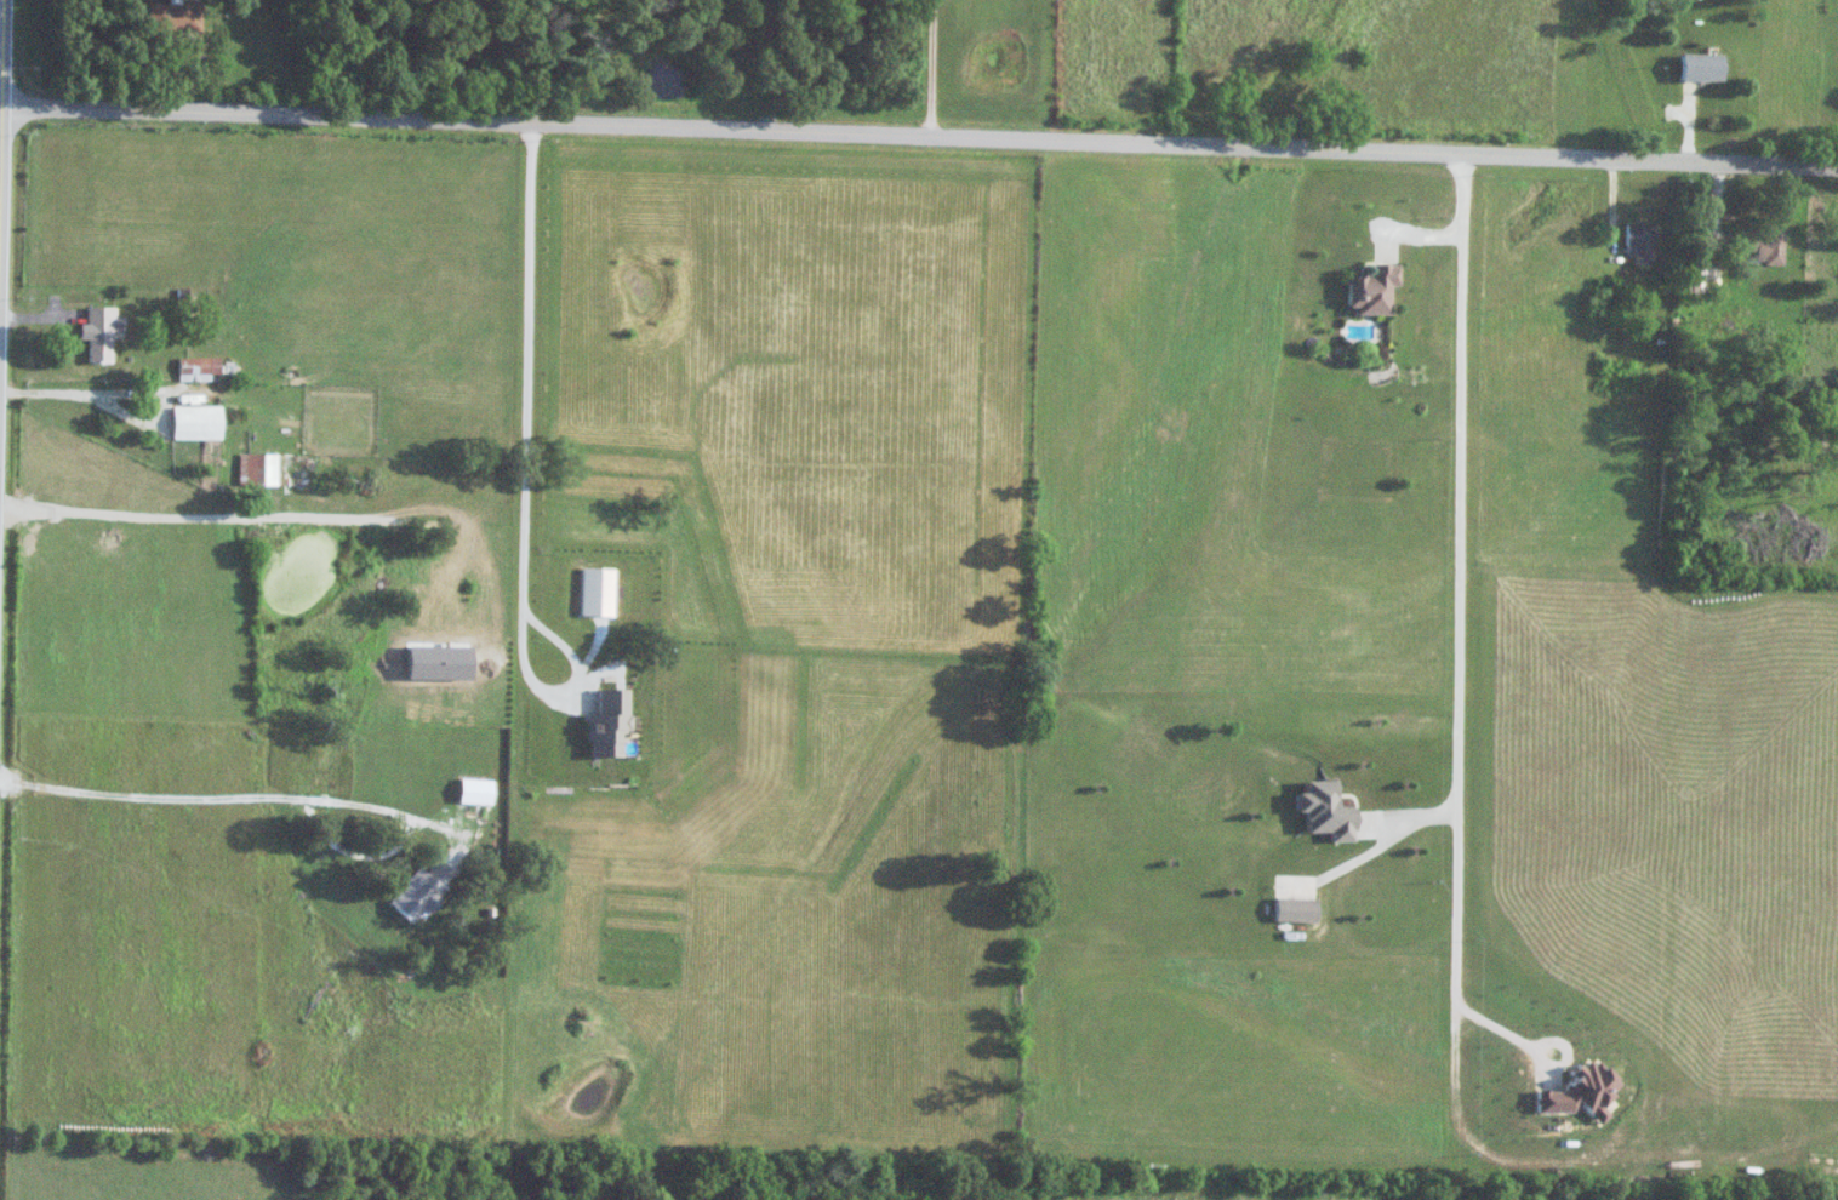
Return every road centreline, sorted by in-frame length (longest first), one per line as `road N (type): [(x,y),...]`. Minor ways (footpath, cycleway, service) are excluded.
road 1 (residential): [(0,105),(1837,168)]
road 2 (secondary): [(0,310),(4,105)]

